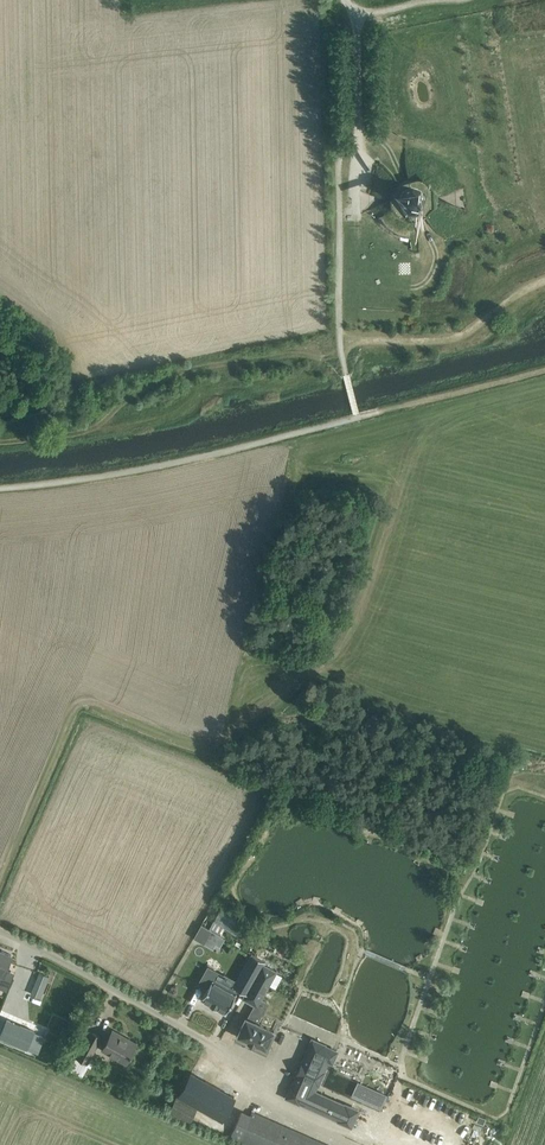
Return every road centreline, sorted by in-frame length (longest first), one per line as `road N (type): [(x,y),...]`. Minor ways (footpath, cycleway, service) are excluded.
road 1 (residential): [(0,930),(203,1040)]
road 2 (track): [(356,418),(544,370)]
road 3 (track): [(346,0),(357,15),(357,140)]

